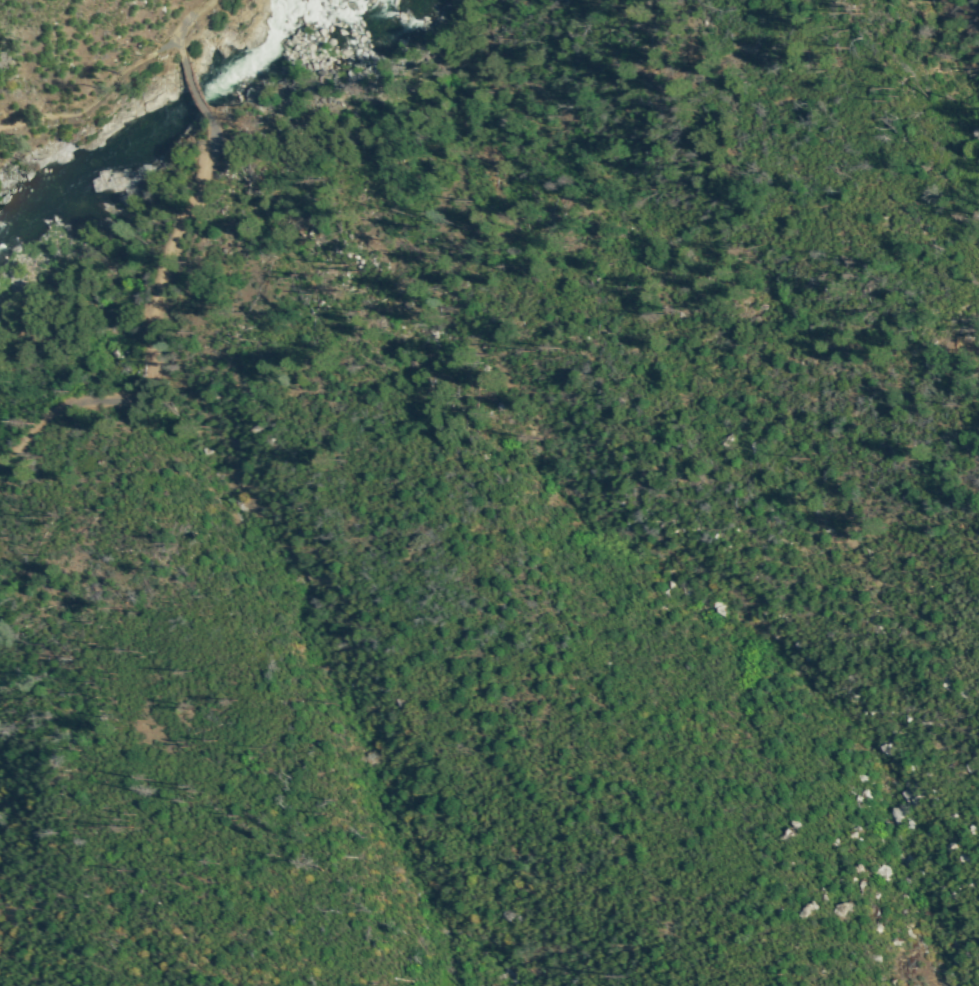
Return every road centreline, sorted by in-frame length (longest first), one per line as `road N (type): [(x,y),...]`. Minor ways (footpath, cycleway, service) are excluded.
road 1 (residential): [(0,466),(50,414),(108,396),(141,396),(152,385),(167,255),(207,179),(204,121)]
road 2 (track): [(178,37),(95,105),(0,131)]

